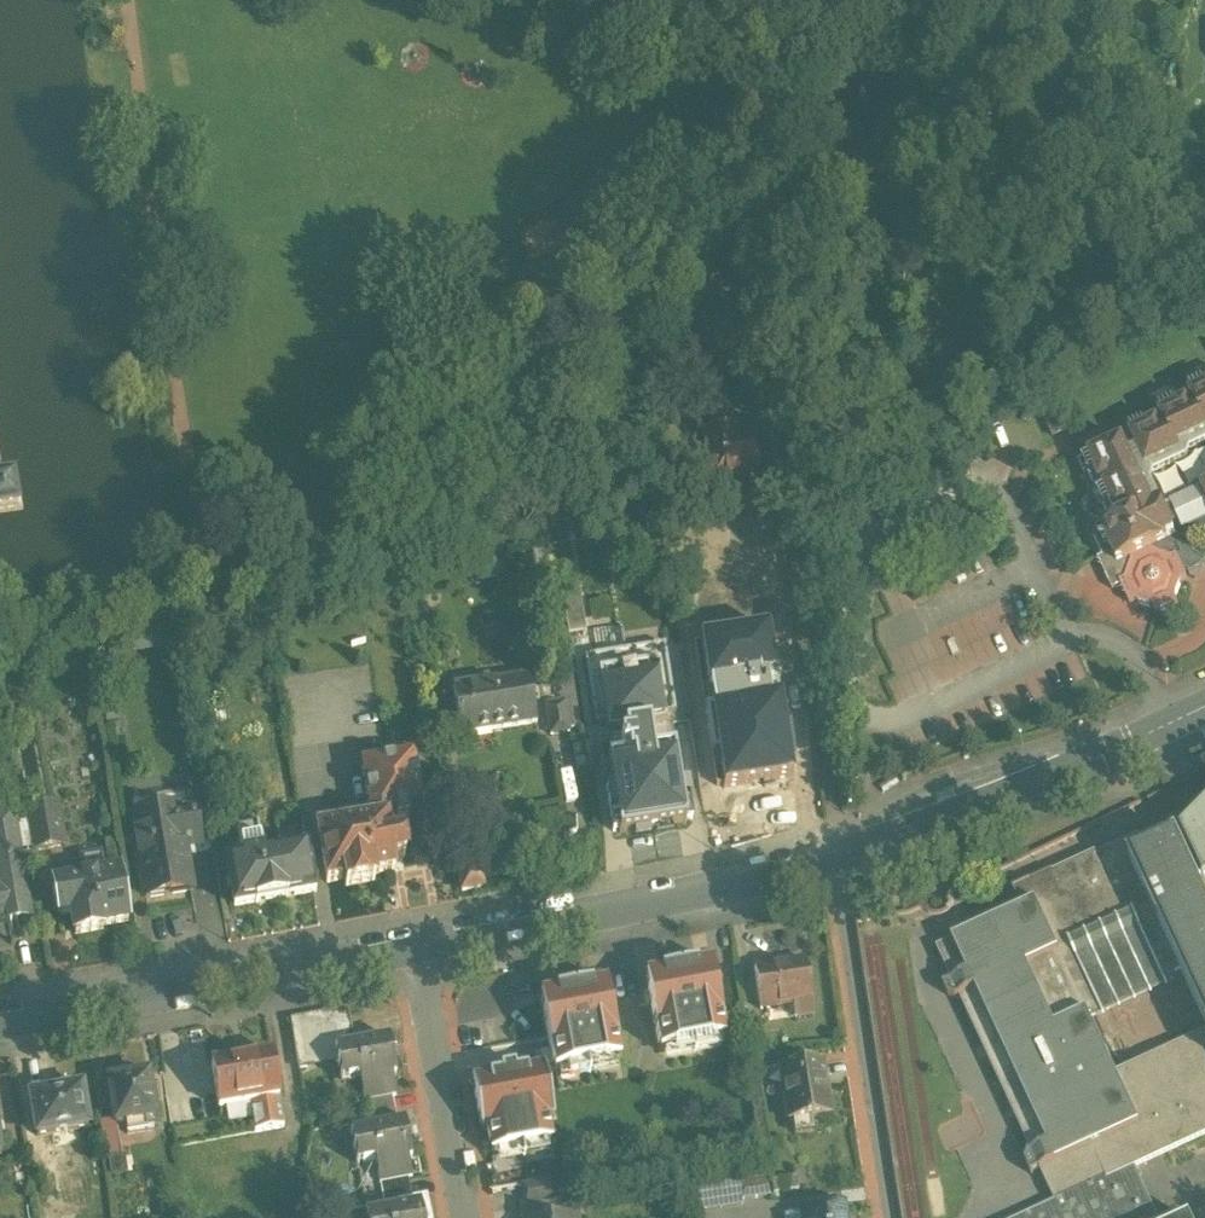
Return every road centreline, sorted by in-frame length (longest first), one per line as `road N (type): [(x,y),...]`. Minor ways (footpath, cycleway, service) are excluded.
road 1 (tertiary): [(420,944),(0,1022)]
road 2 (tertiary): [(837,857),(675,897),(420,944)]
road 3 (tertiary): [(1204,707),(974,808),(837,857)]
road 4 (residential): [(837,857),(891,1217)]
road 5 (residential): [(469,1217),(420,944)]

